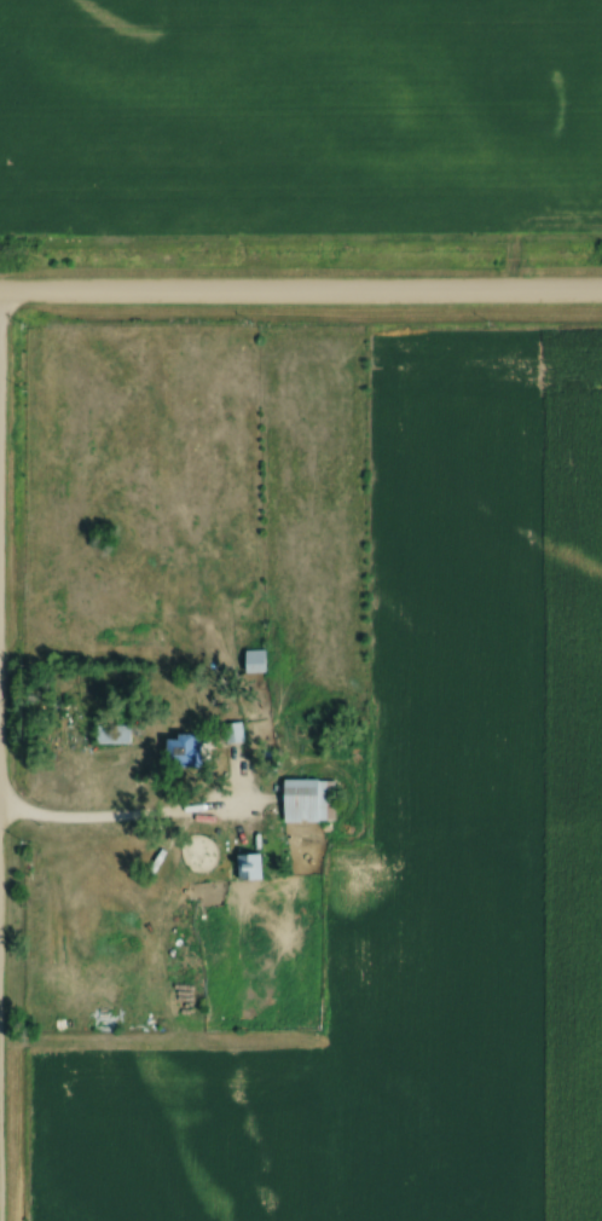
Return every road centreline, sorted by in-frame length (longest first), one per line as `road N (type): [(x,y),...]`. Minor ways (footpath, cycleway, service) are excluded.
road 1 (residential): [(601,298),(0,300)]
road 2 (residential): [(0,1200),(0,841)]

